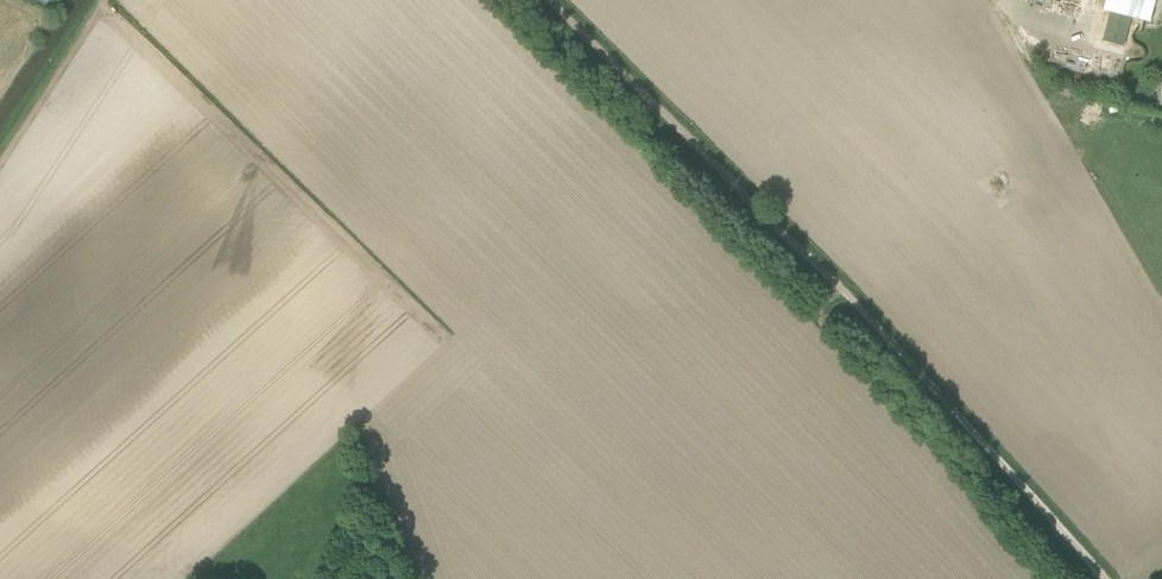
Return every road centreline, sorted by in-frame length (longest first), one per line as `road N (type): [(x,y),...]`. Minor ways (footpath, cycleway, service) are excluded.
road 1 (track): [(548,0),(913,362),(1107,578)]
road 2 (track): [(102,0),(0,151)]

